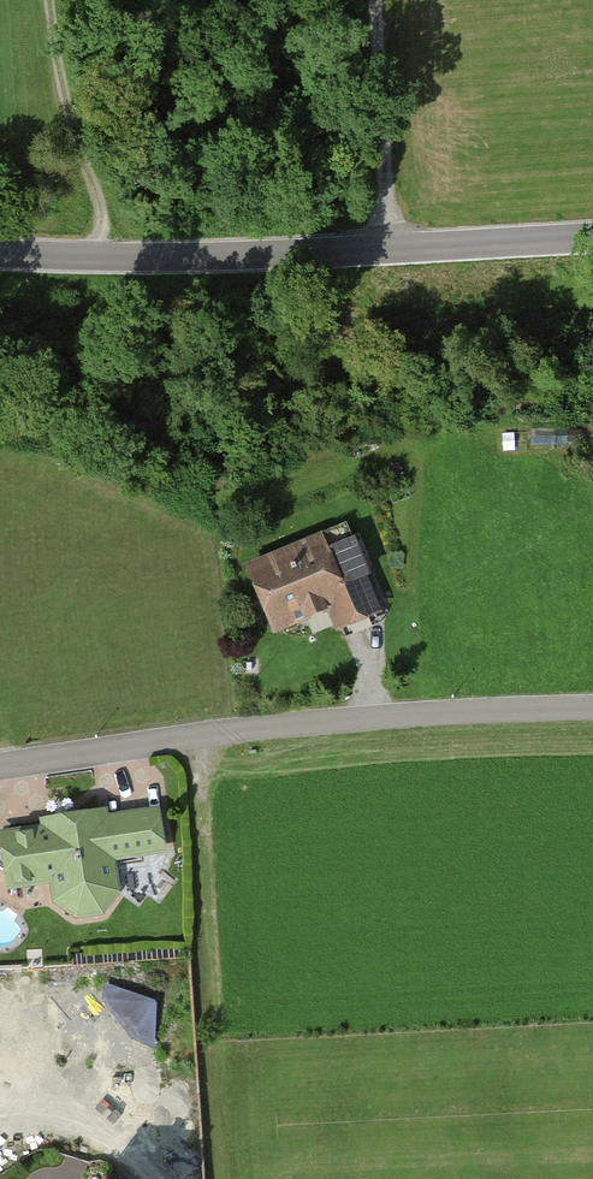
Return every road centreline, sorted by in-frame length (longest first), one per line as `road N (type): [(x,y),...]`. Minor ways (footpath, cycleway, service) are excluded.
road 1 (residential): [(592,712),(385,719),(0,768)]
road 2 (tertiary): [(592,238),(96,259),(0,255)]
road 3 (track): [(199,739),(224,1178)]
road 4 (track): [(381,0),(391,250)]

